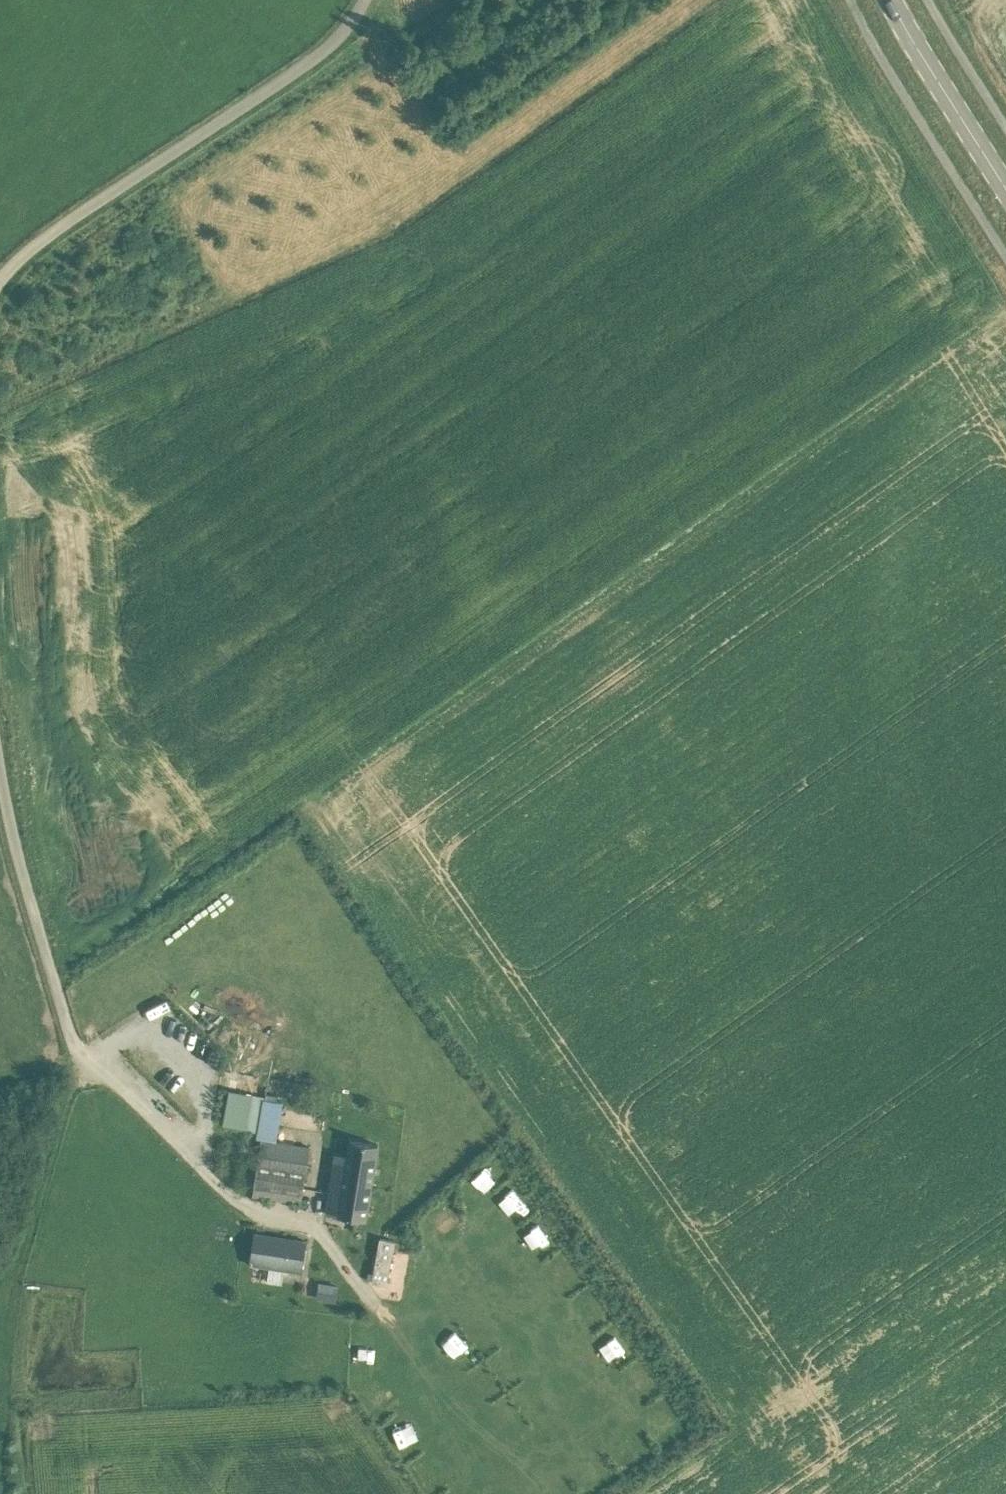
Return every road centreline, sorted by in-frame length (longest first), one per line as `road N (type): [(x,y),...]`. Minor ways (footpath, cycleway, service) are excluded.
road 1 (unclassified): [(0,287),(51,234),(323,52),(367,0)]
road 2 (unclassified): [(85,1065),(0,758)]
road 3 (secondary): [(1005,188),(890,0)]

